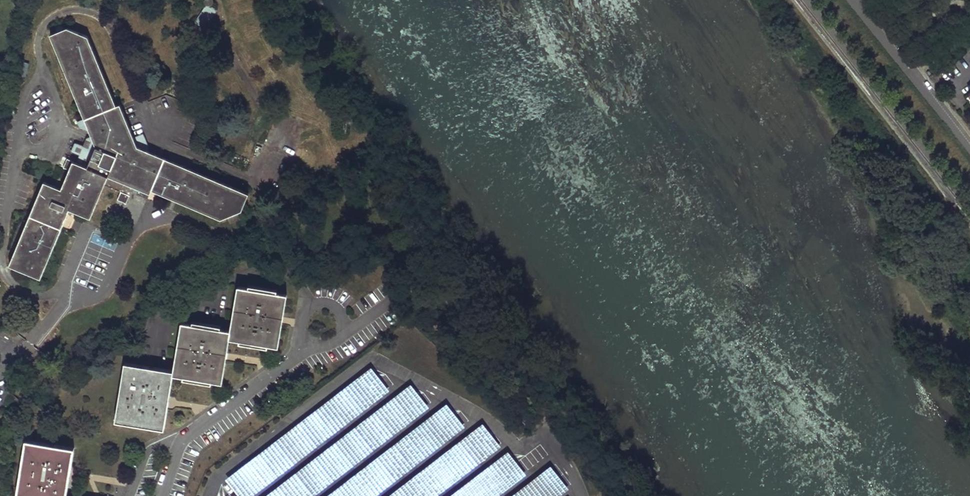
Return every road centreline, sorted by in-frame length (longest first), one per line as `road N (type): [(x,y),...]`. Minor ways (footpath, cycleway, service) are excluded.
road 1 (residential): [(852,0),(969,151)]
road 2 (residential): [(183,438),(305,351)]

